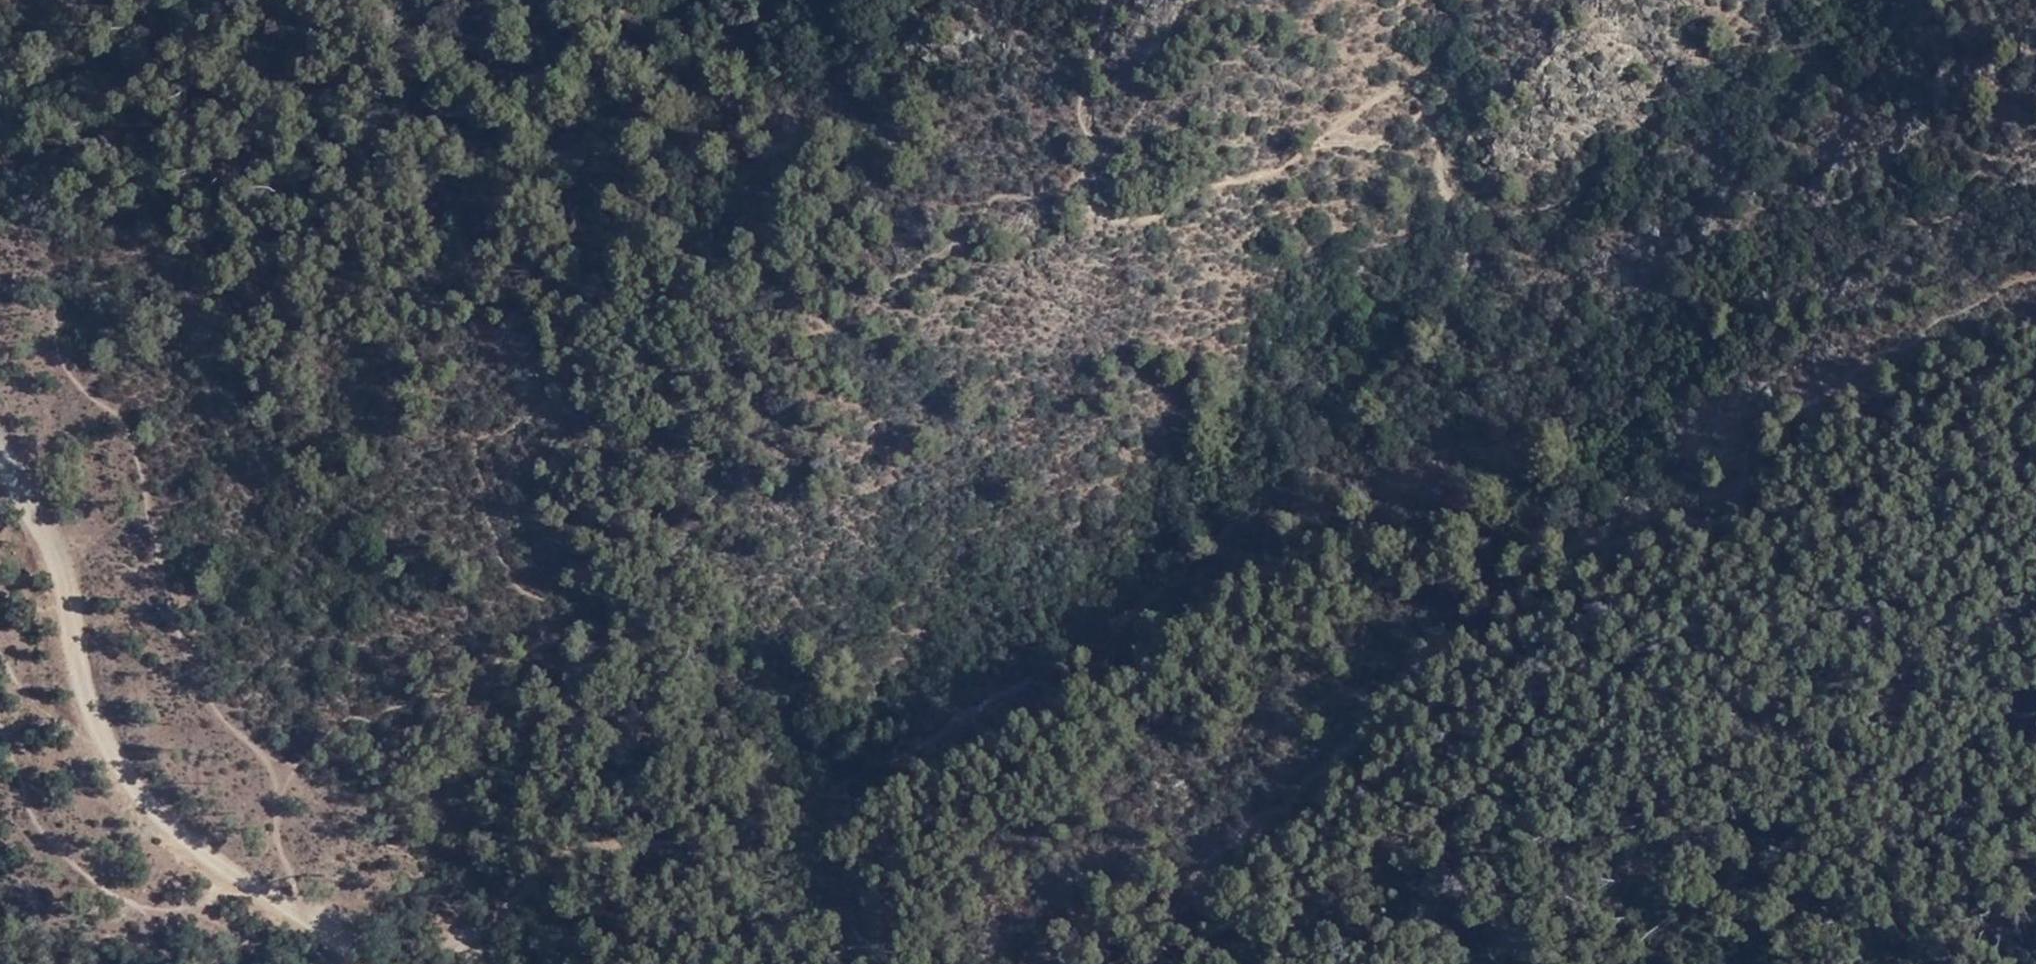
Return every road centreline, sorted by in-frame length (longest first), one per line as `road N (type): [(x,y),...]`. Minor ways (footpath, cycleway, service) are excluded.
road 1 (track): [(0,423),(64,541),(115,720),(192,843),(366,963)]

